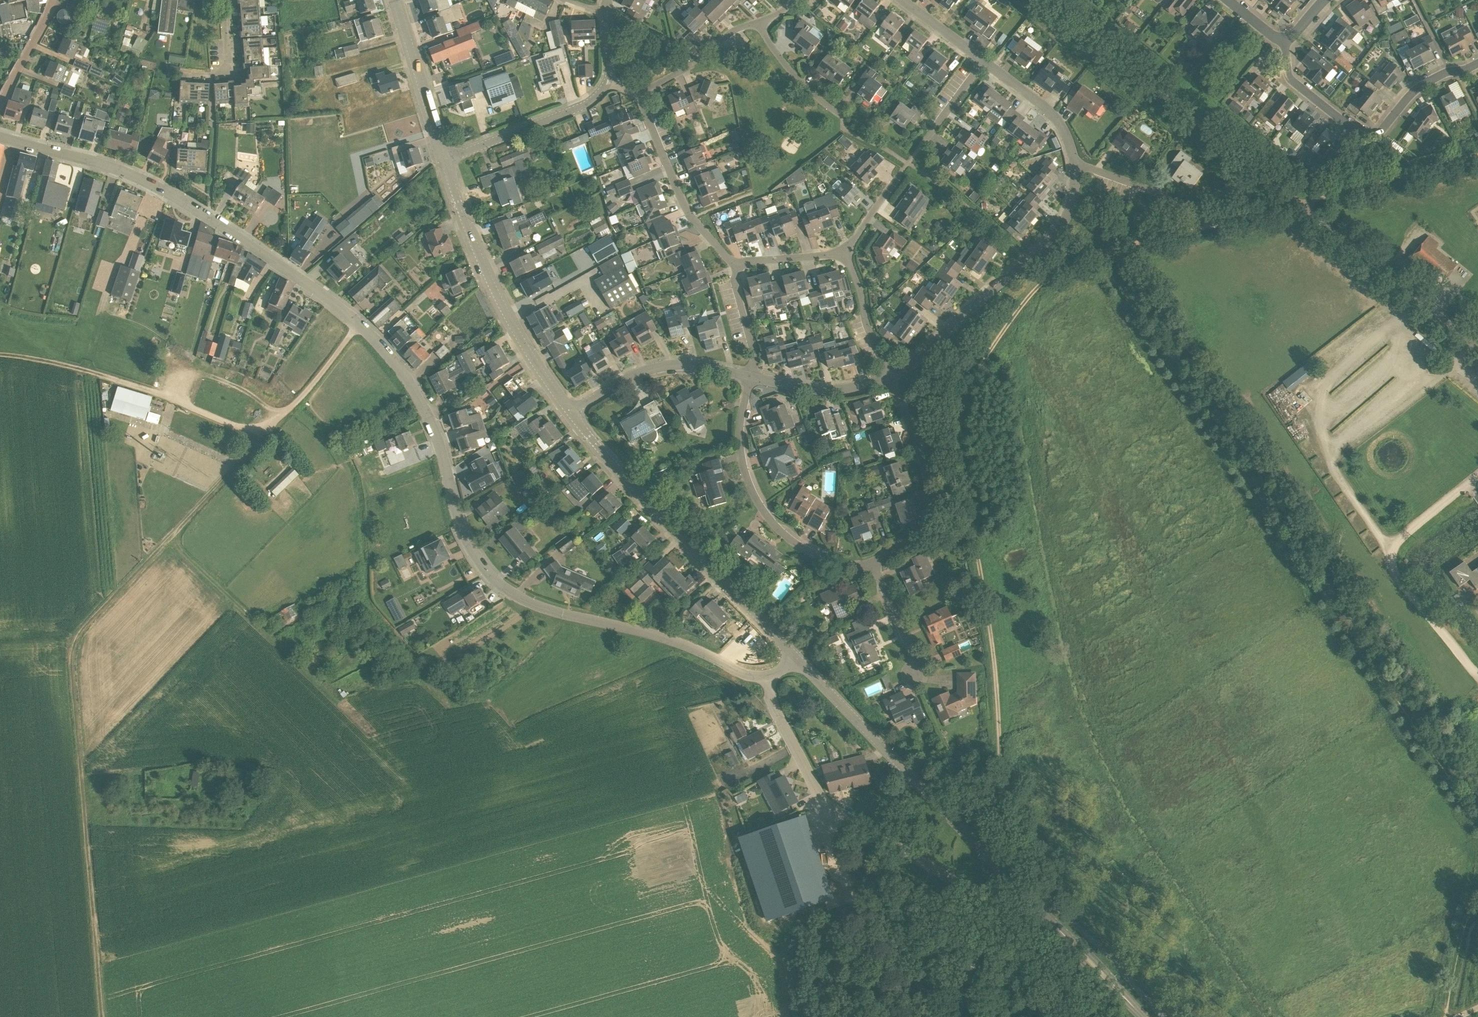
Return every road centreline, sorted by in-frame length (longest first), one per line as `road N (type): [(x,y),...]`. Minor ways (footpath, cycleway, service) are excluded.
road 1 (residential): [(769,675),(748,676),(663,637),(513,594),(471,547),(420,399),(360,323),(142,178),(0,135)]
road 2 (track): [(1006,873),(993,643),(963,461),(968,390),(1027,299),(1062,267),(1299,203)]
road 3 (track): [(102,1016),(73,649),(360,323)]
road 4 (tertiary): [(796,657),(571,413)]
road 5 (residential): [(1299,203),(1043,0)]
road 6 (tertiary): [(1006,873),(796,657)]
road 7 (residential): [(892,379),(1061,229),(1077,169)]
road 8 (tertiary): [(571,413),(491,291),(445,158)]
road 9 (residential): [(750,377),(743,465),(766,516),(817,556),(875,563)]
road 10 (residential): [(1477,63),(1423,84),(1372,138),(1294,83),(1287,46)]
road 11 (track): [(167,541),(345,704)]
road 12 (unclassified): [(894,1016),(824,803)]
road 13 (residential): [(875,563),(917,536),(929,502),(892,379)]
road 14 (tertiary): [(1145,1016),(1006,873)]
road 15 (residential): [(736,266),(691,218),(639,97)]
road 16 (residential): [(571,413),(652,368),(694,365),(750,377)]
road 17 (track): [(1299,203),(1477,156)]
road 18 (residential): [(445,158),(584,106),(610,82)]
road 19 (unclassified): [(994,906),(838,812)]
road 20 (tertiary): [(445,158),(396,0)]
road 21 (residential): [(1222,223),(1077,169)]
road 22 (residential): [(1077,169),(1065,130),(984,62)]
road 23 (residential): [(750,377),(812,389),(892,379)]
road 24 (residential): [(824,803),(772,701),(769,675)]
road 25 (residential): [(892,379),(845,253)]
road 26 (residential): [(842,116),(794,74),(759,23)]
road 27 (unclassified): [(936,1016),(994,906)]

